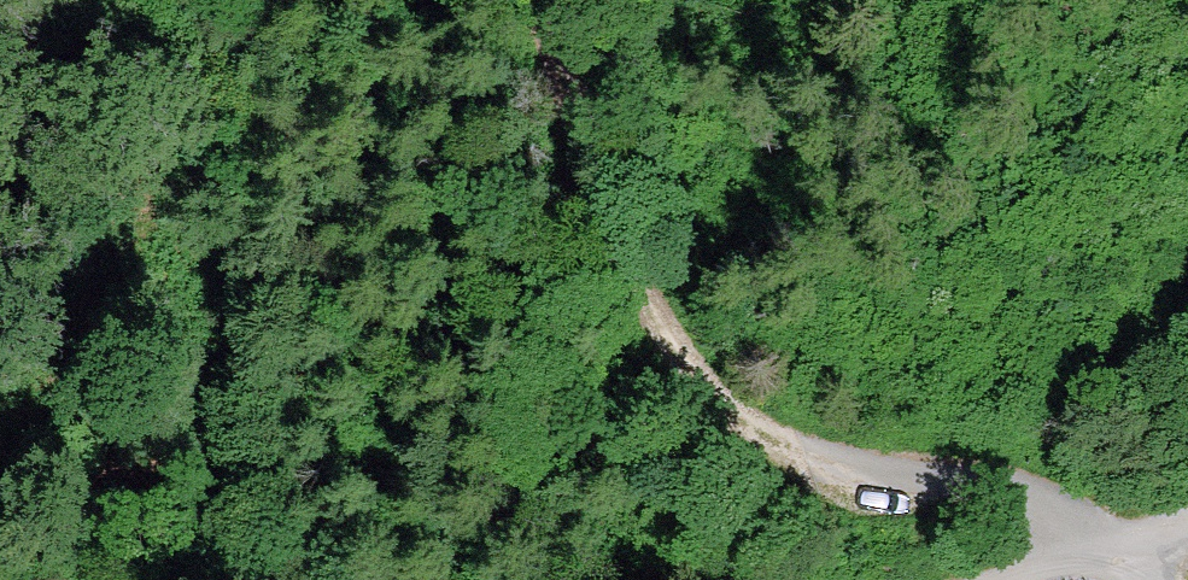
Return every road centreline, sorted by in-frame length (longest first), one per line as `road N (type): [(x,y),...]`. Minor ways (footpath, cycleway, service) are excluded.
road 1 (track): [(1115,545),(1008,491),(888,478),(752,427),(617,261),(539,0)]
road 2 (track): [(56,579),(49,485),(19,380)]

